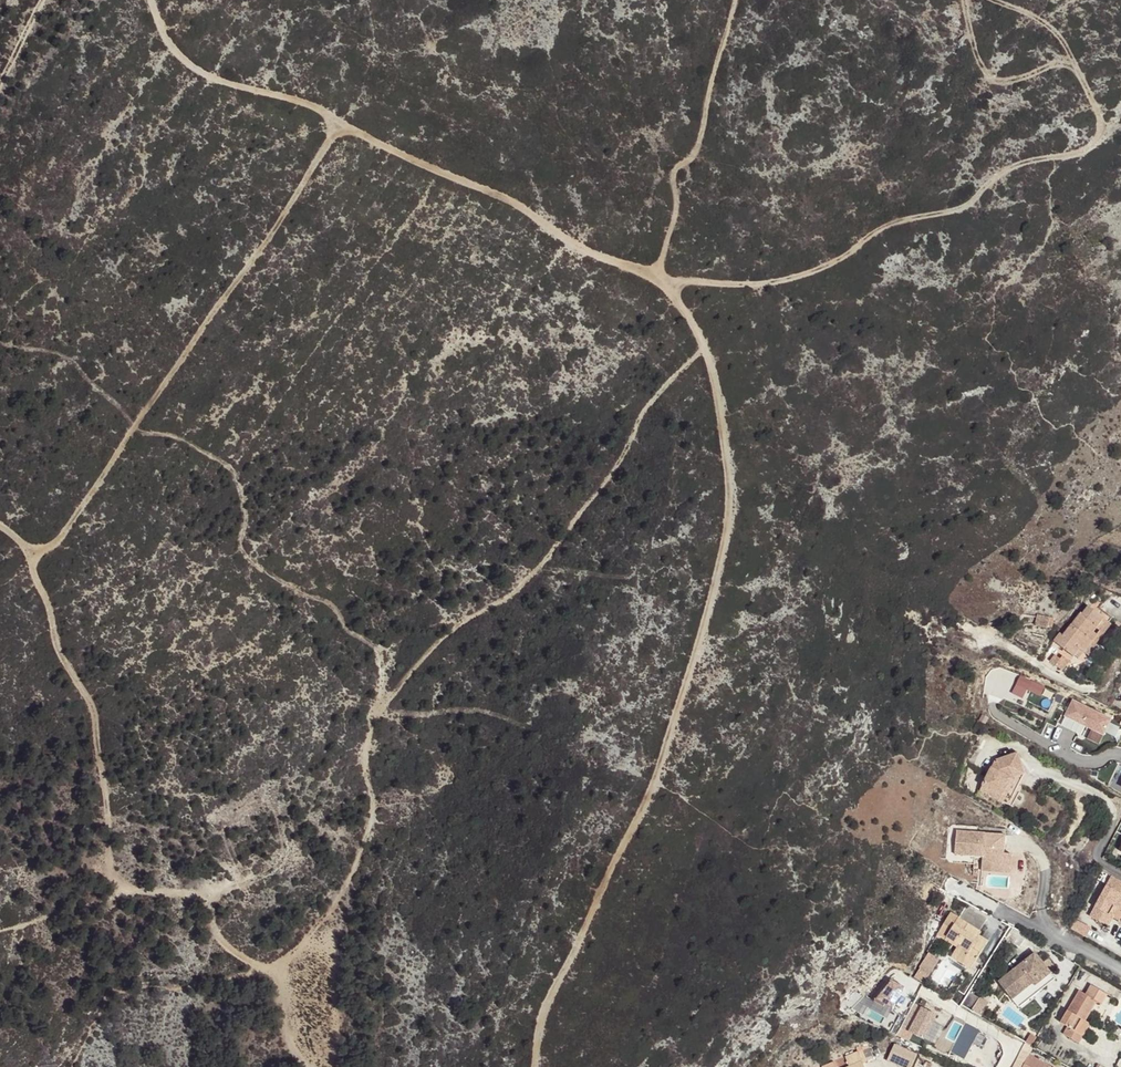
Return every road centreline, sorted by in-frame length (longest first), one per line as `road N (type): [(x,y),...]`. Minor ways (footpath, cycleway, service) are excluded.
road 1 (track): [(537,1066),(569,970),(653,793),(722,567),(735,503),(708,341),(662,280),(585,251),(525,206),(335,116),(196,66),(170,38),(153,0)]
road 2 (track): [(303,1066),(287,1035),(276,971),(335,906),(369,833),(374,805),(365,766),(376,719),(440,641),(521,587),(550,555),(651,404),(709,345)]
road 3 (track): [(662,280),(780,282),(887,225),(955,212),(1023,163),(1088,150),(1099,133),(1096,108),(1076,67),(1054,32),(996,0)]
road 4 (track): [(276,971),(227,945),(193,896),(118,884),(91,710),(58,649),(27,552),(0,525)]
road 5 (track): [(22,546),(45,549),(61,539),(347,122)]
road 6 (residential): [(1120,972),(948,883)]

